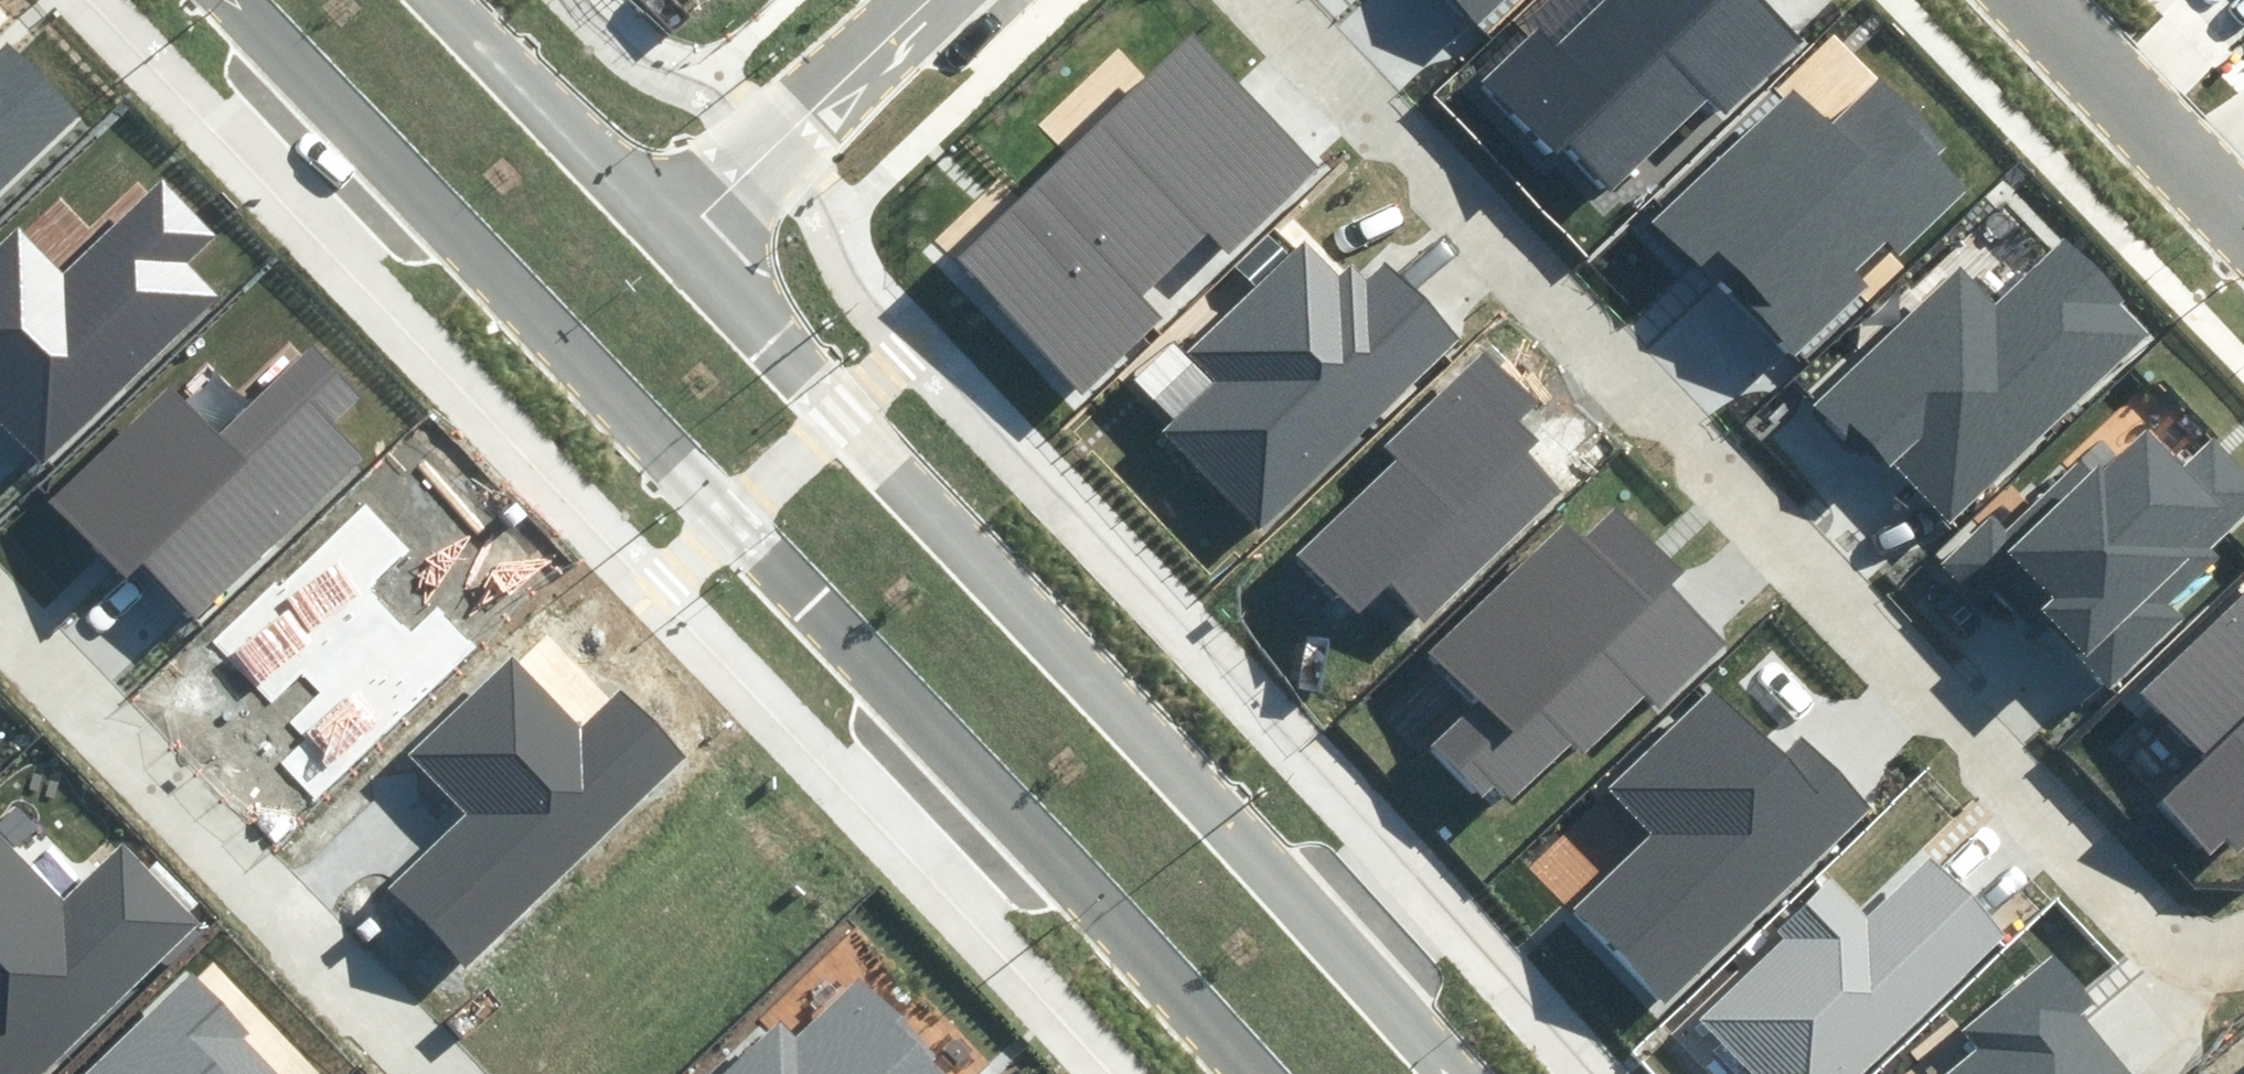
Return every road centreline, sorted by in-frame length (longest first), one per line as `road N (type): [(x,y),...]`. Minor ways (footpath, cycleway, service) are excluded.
road 1 (secondary): [(1242,1073),(246,0)]
road 2 (residential): [(2243,945),(2199,951),(2148,922),(1270,0)]
road 3 (secondary): [(673,241),(1454,1073)]
road 4 (residential): [(0,618),(432,1073)]
road 5 (residential): [(673,241),(927,0)]
road 6 (secondary): [(441,0),(673,241)]
road 7 (residential): [(2039,0),(2243,214)]

